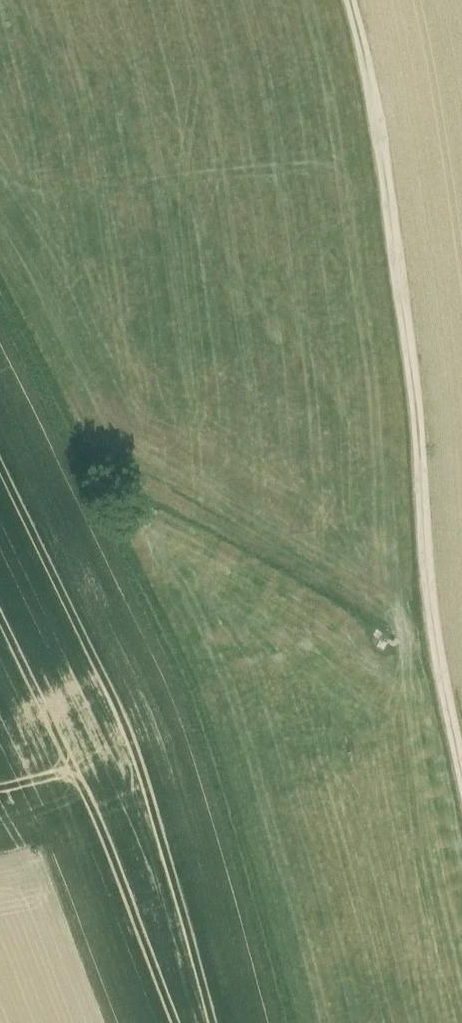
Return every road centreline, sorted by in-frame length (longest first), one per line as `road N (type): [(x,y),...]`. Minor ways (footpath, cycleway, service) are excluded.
road 1 (track): [(461,752),(433,622),(388,130),(360,0)]
road 2 (track): [(440,658),(142,482),(105,472),(34,497)]

